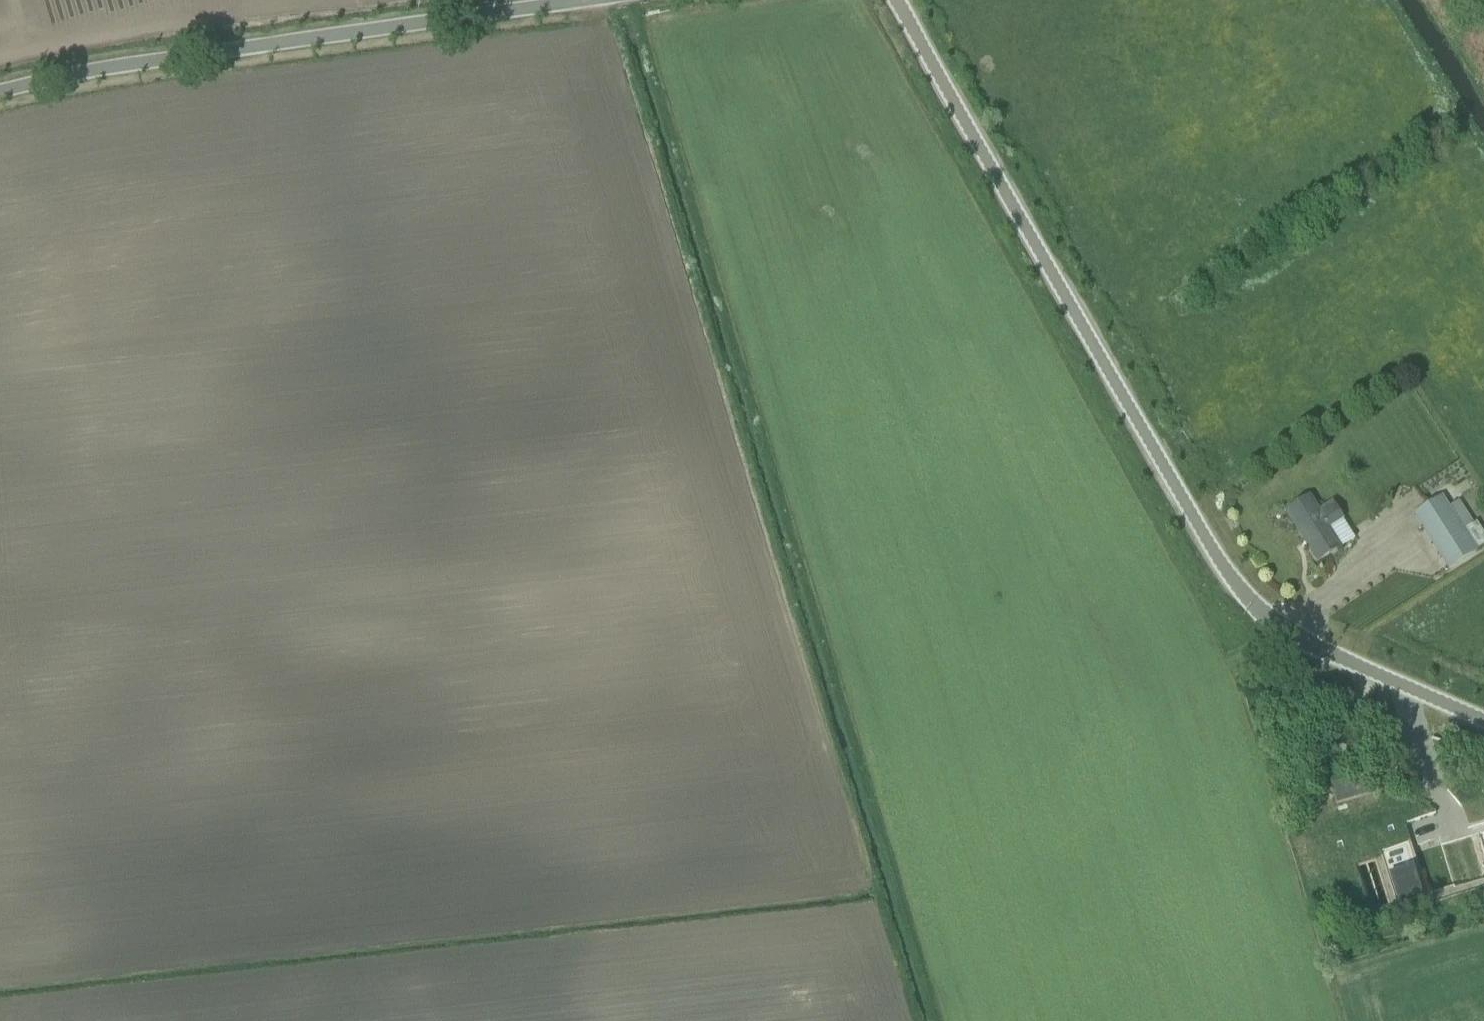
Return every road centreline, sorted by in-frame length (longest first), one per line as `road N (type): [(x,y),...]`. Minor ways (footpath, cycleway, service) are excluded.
road 1 (unclassified): [(1483,733),(1273,642),(1223,594),(898,0)]
road 2 (unclassified): [(0,92),(590,0)]

